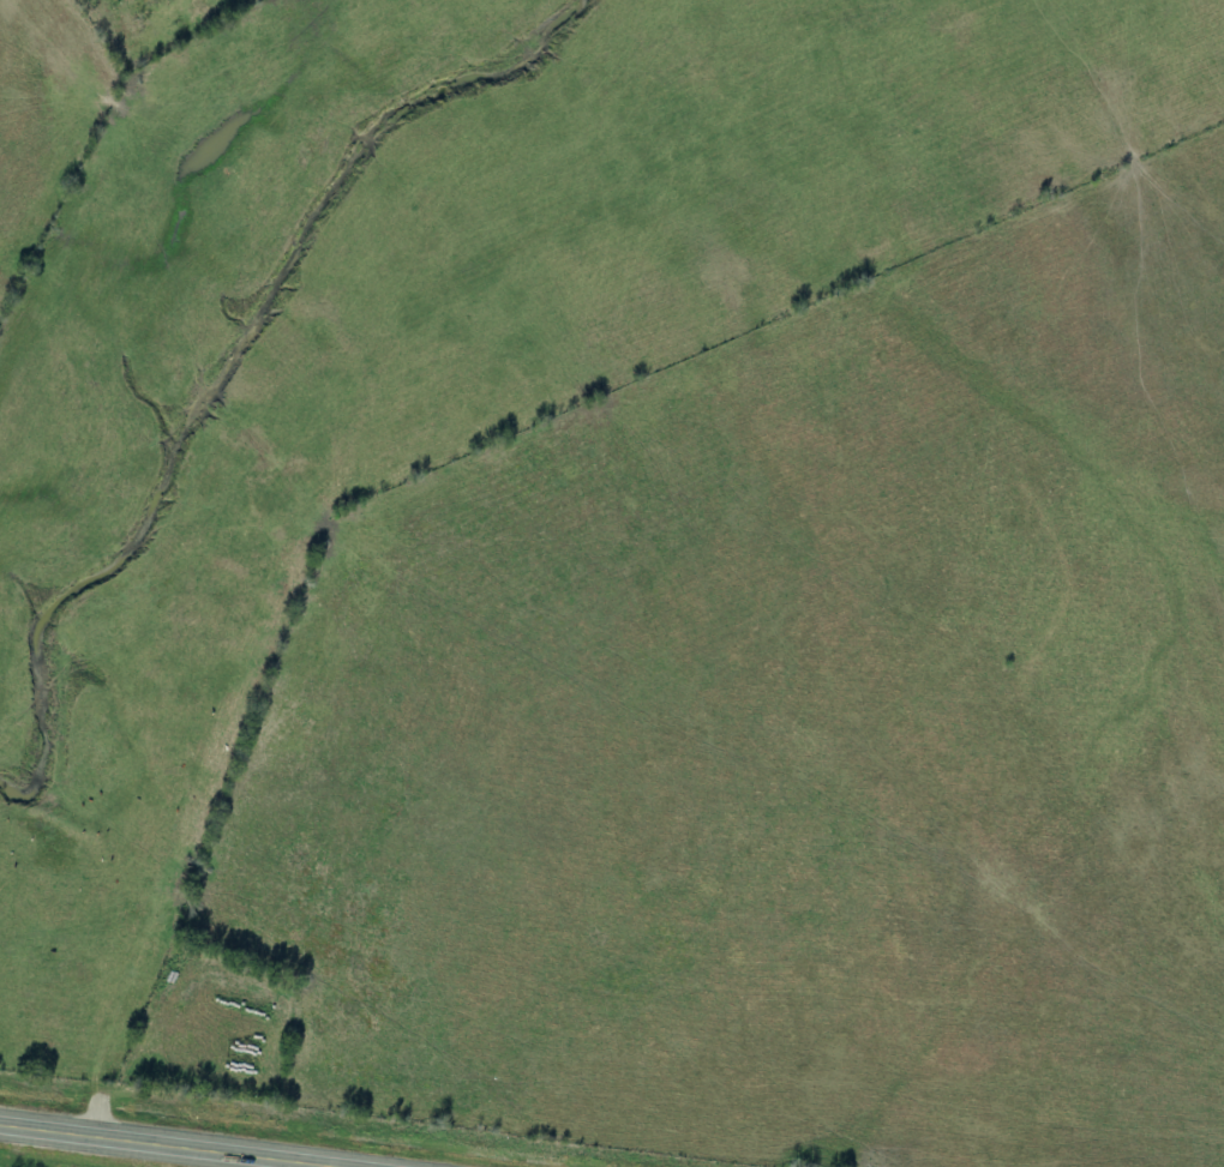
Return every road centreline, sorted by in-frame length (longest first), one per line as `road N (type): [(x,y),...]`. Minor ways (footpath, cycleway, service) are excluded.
road 1 (primary): [(445,1166),(0,1111)]

